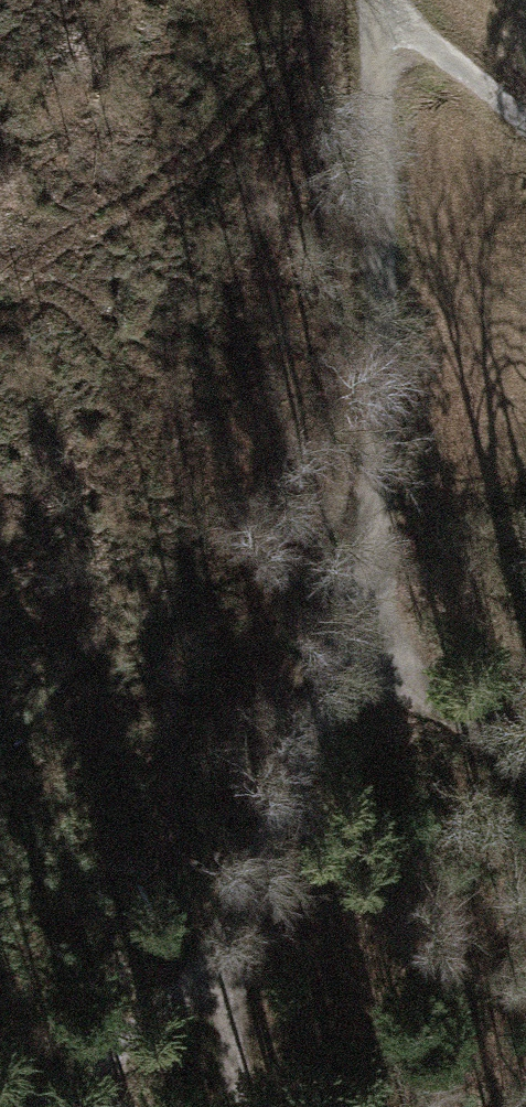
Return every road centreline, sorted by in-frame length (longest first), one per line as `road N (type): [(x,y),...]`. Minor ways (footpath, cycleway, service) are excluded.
road 1 (track): [(367,0),(375,410),(356,630)]
road 2 (track): [(196,983),(282,831),(356,630)]
road 3 (track): [(356,630),(525,751)]
road 4 (track): [(525,136),(370,0)]
road 5 (track): [(196,983),(51,1106)]
road 6 (track): [(233,1106),(196,983)]

